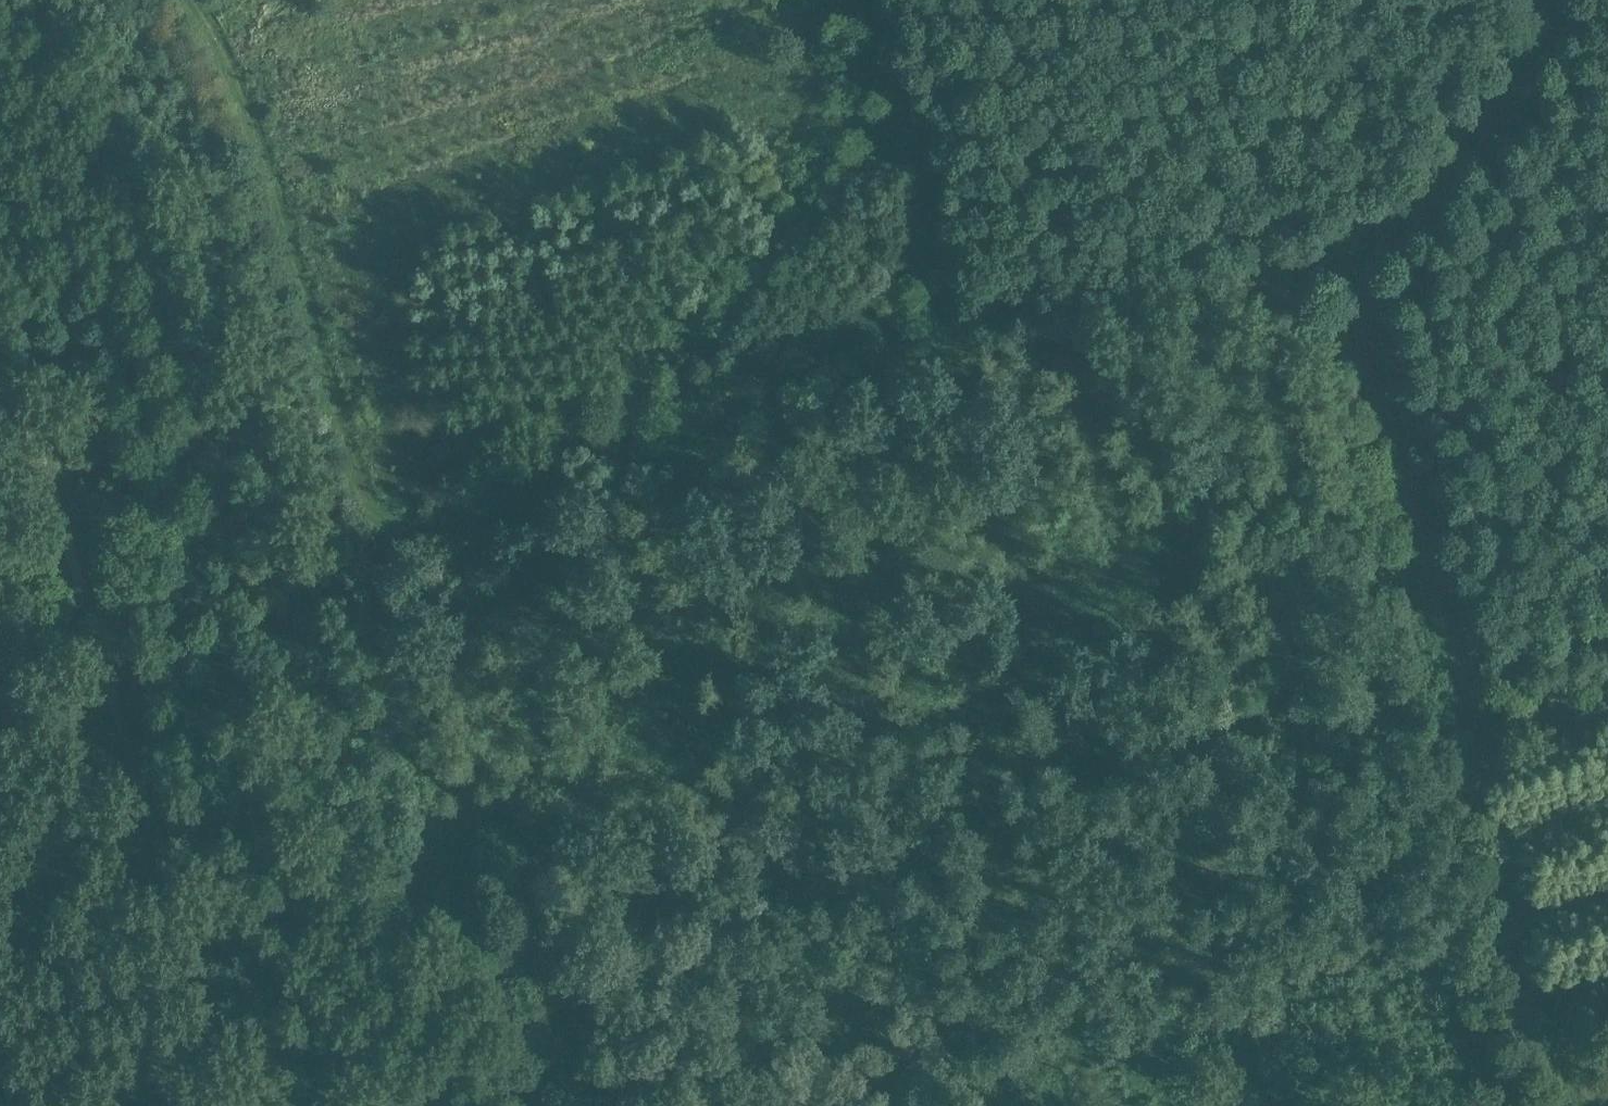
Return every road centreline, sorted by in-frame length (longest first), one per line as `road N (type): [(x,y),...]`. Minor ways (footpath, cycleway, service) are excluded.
road 1 (track): [(1582,1105),(1369,396),(1361,262),(1471,161),(1553,15),(1553,0)]

